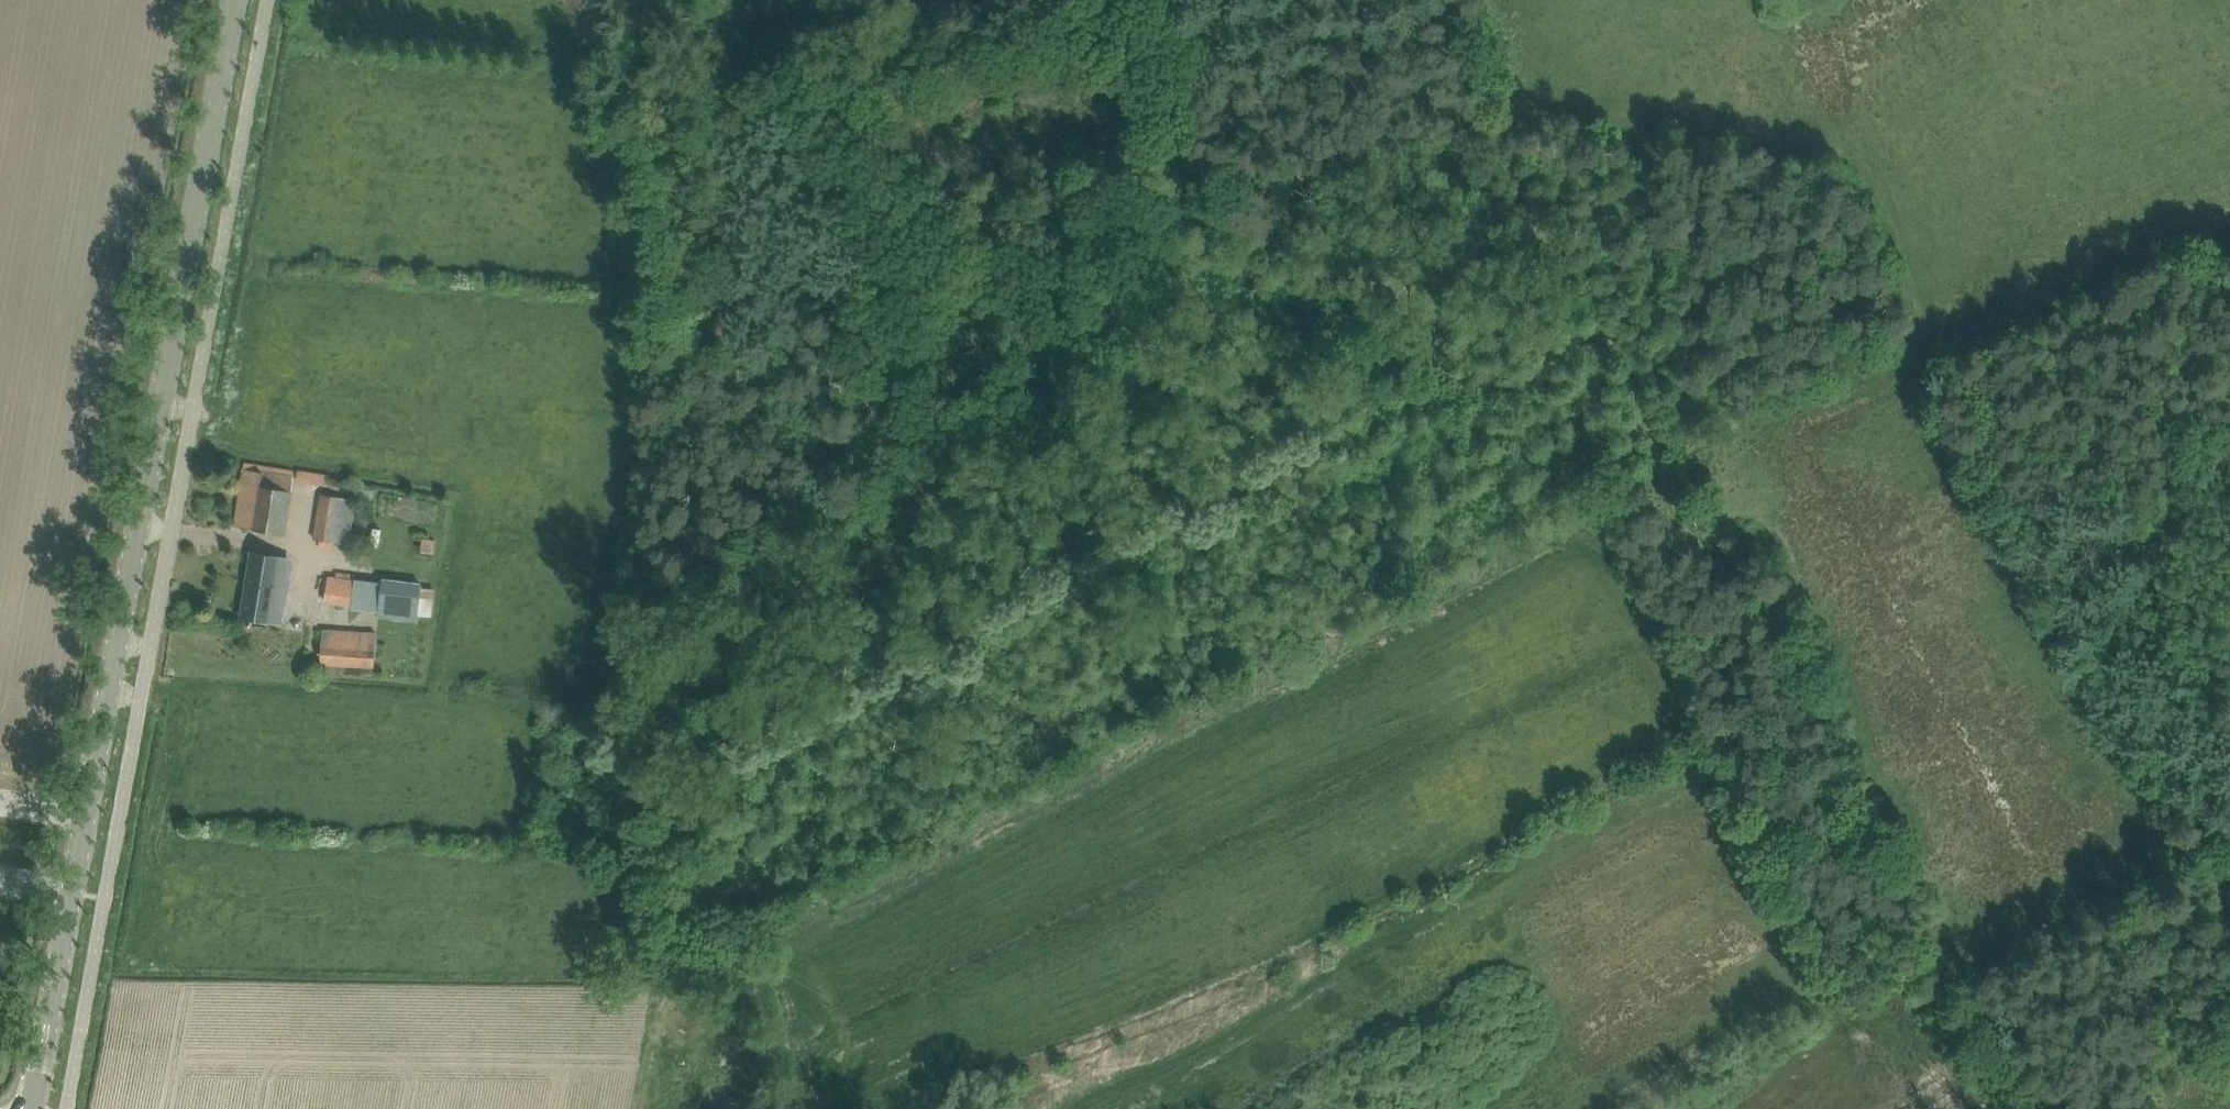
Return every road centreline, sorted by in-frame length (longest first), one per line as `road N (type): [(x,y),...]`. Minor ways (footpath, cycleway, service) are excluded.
road 1 (track): [(1445,0),(1481,125),(1631,375),(1679,507),(1723,572),(1765,604),(1833,791),(2021,1108)]
road 2 (tertiary): [(31,1108),(234,0)]

